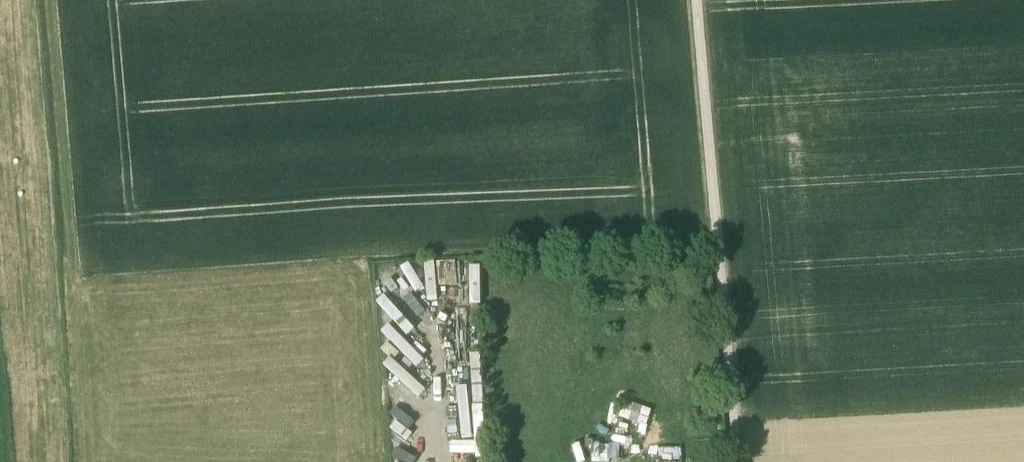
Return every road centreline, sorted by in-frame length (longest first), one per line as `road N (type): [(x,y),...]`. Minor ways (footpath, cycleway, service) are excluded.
road 1 (track): [(697,0),(736,461)]

